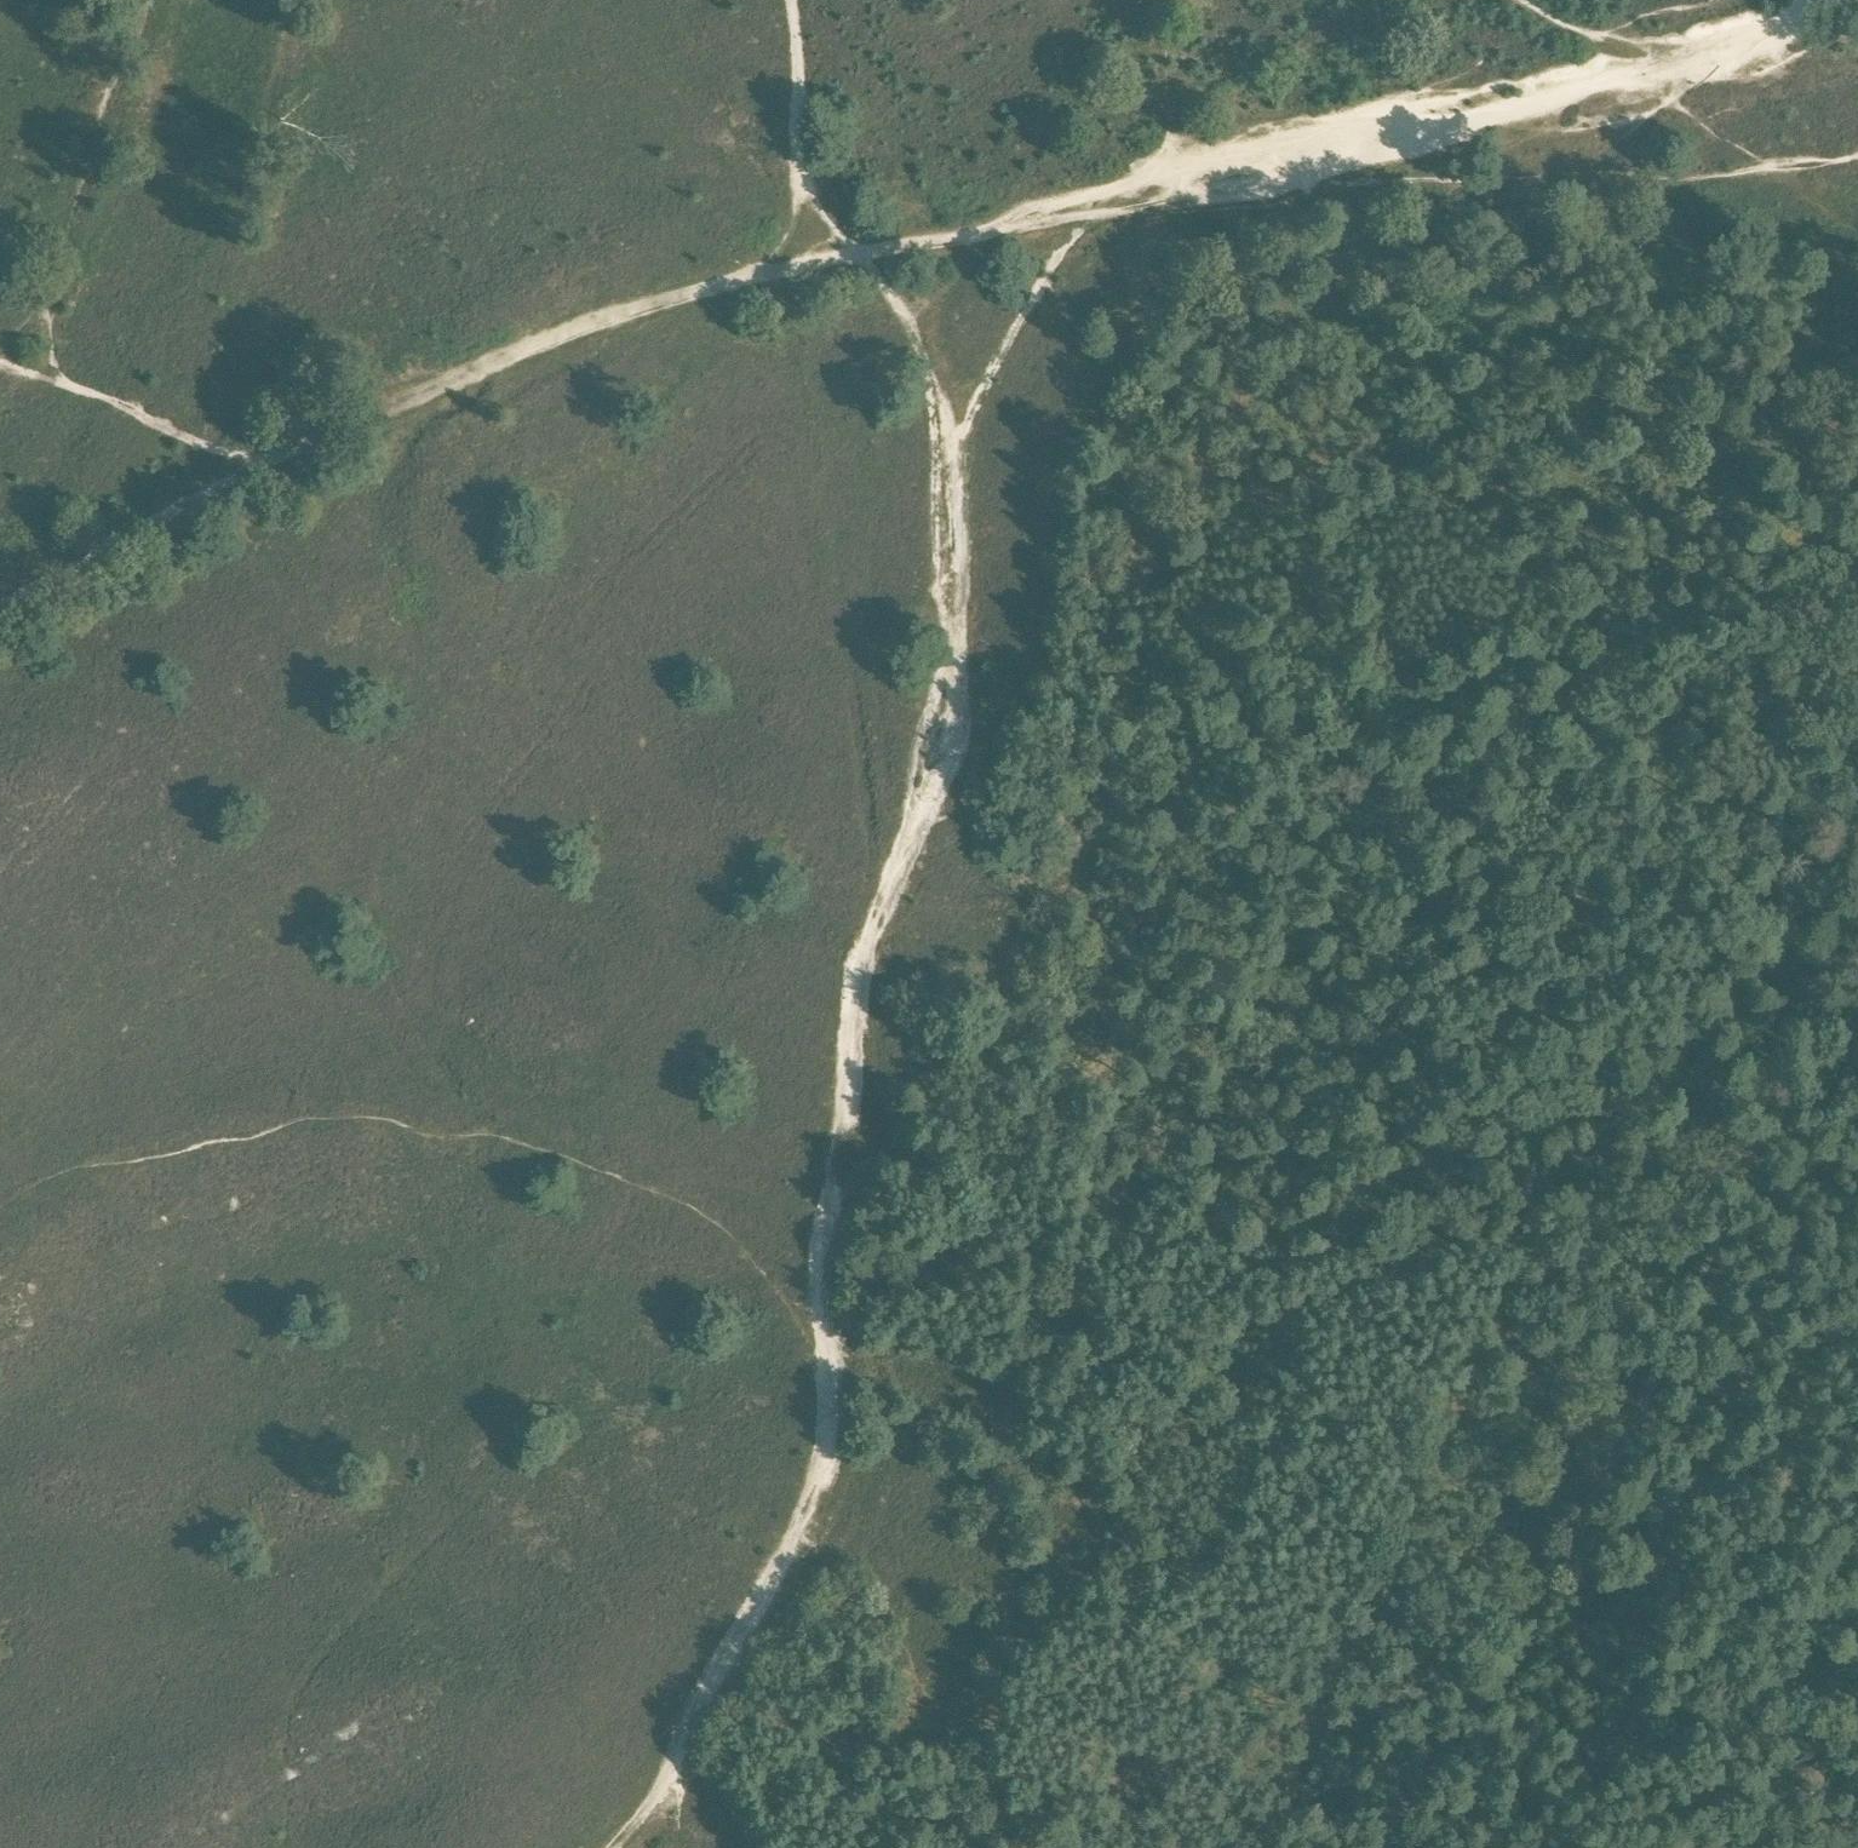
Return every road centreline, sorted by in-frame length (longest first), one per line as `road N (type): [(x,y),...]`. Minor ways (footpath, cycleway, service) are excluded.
road 1 (track): [(1857,3),(1648,76),(1309,141),(866,254)]
road 2 (track): [(866,254),(591,324),(284,456),(0,607)]
road 3 (track): [(1857,1505),(1774,1804),(1753,1847)]

